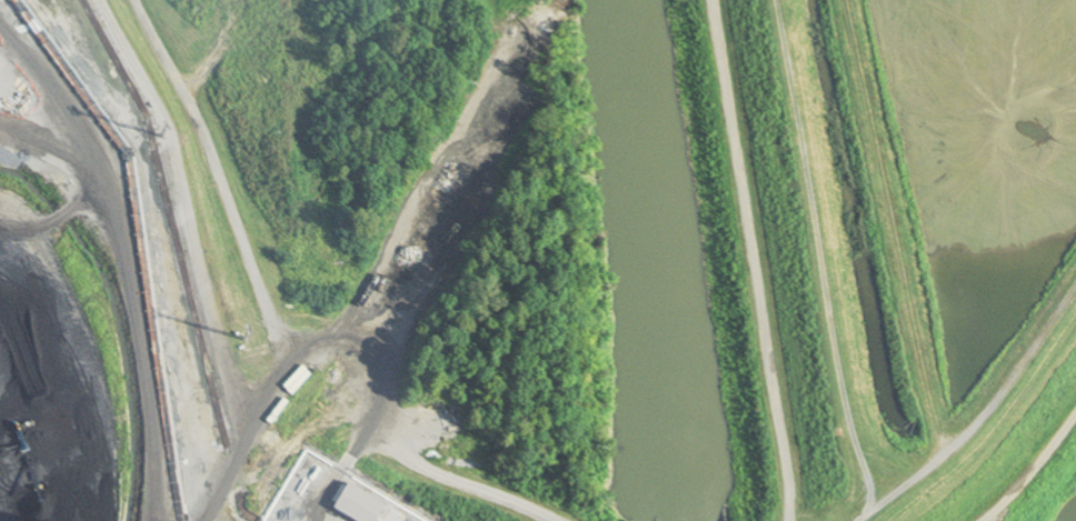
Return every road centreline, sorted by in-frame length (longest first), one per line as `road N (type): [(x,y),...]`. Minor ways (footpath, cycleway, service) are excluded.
road 1 (residential): [(254,520),(171,130),(101,0)]

